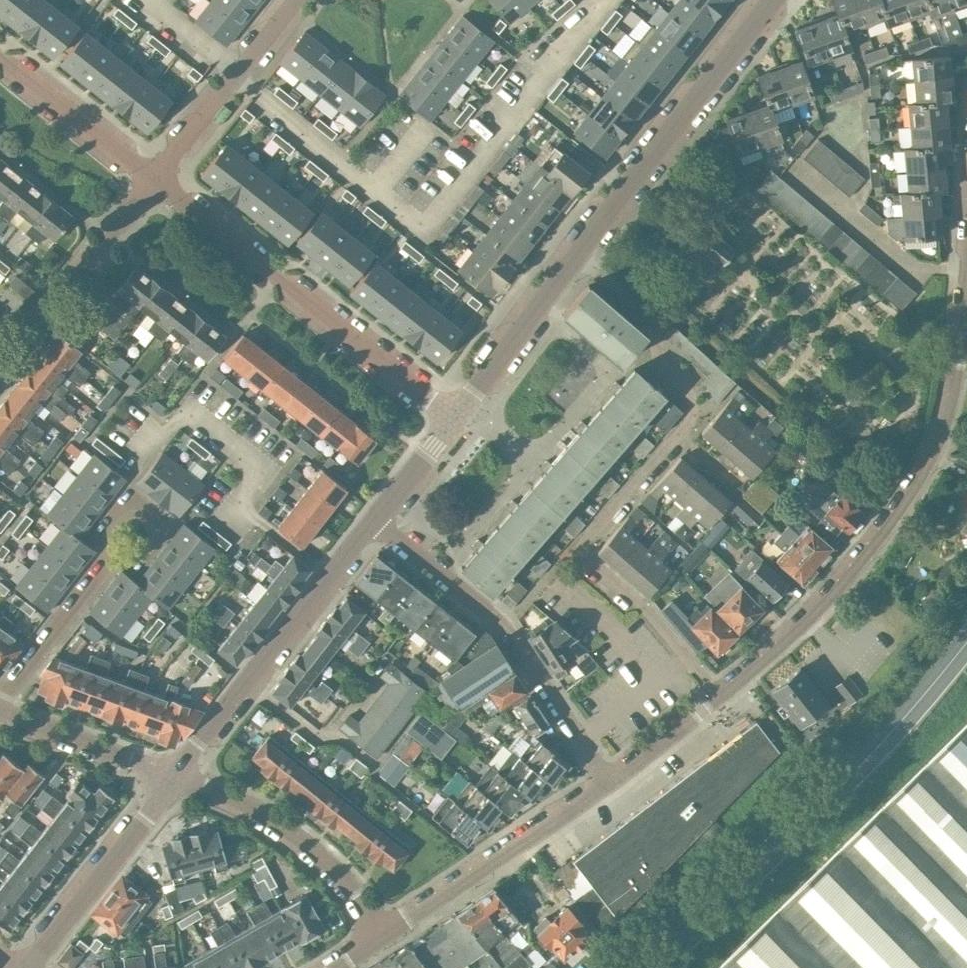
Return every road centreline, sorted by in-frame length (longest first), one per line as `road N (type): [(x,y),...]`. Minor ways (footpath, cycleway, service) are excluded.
road 1 (residential): [(720,695),(643,606),(578,550),(689,421),(693,402),(657,360),(647,314),(576,255)]
road 2 (residential): [(720,695),(848,575),(914,489),(949,403),(966,293)]
road 3 (secondary): [(656,967),(812,815),(966,640)]
road 4 (residential): [(153,181),(458,419)]
road 5 (residential): [(607,782),(505,624),(372,524)]
road 6 (unclassified): [(576,255),(771,0)]
road 7 (unclassified): [(178,775),(372,524)]
road 8 (residential): [(379,936),(607,782)]
road 9 (residential): [(379,936),(334,869),(303,842),(243,801),(178,775)]
road 10 (residential): [(0,372),(153,181)]
road 11 (unclassified): [(28,967),(178,775)]
road 12 (residential): [(153,181),(297,0)]
road 13 (unclassified): [(458,419),(576,255)]
road 14 (residential): [(0,58),(153,181)]
road 15 (residential): [(178,775),(0,709)]
road 16 (residential): [(0,696),(114,551)]
road 17 (residential): [(607,782),(720,695)]
road 18 (residential): [(114,551),(136,557),(154,534),(152,519),(124,507),(104,533),(106,545)]
road 19 (unclassified): [(372,524),(458,419)]

